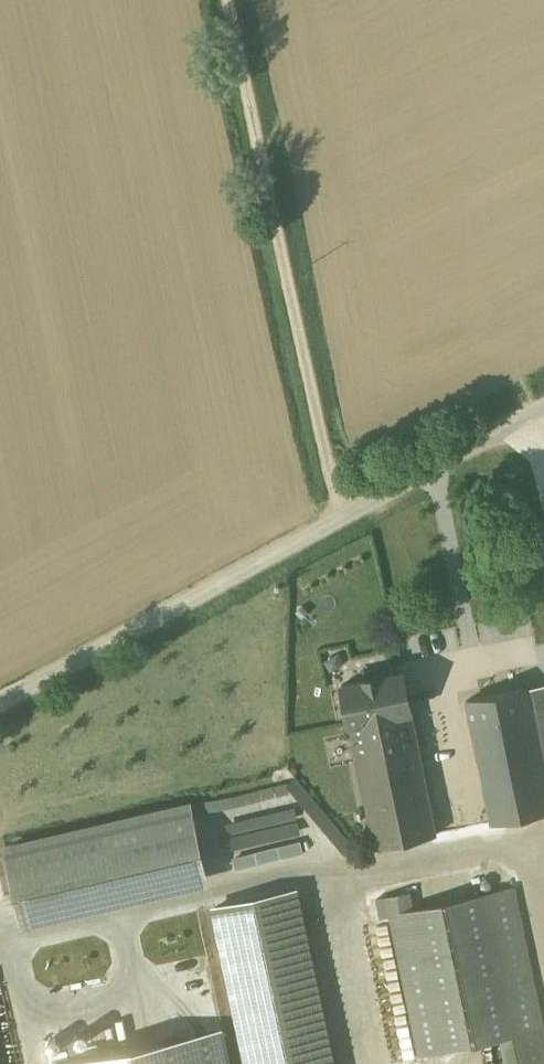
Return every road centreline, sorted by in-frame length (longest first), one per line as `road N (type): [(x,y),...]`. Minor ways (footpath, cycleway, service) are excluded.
road 1 (unclassified): [(543,405),(0,702)]
road 2 (track): [(339,517),(232,0)]

